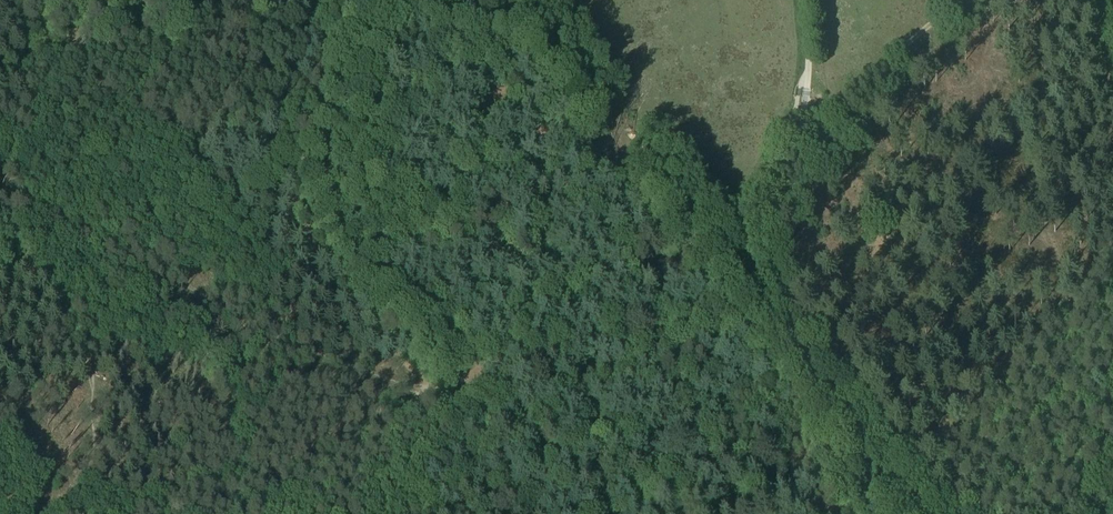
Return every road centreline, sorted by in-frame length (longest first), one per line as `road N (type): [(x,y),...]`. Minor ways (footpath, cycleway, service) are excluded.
road 1 (track): [(954,513),(760,267),(759,239),(794,149),(807,79)]
road 2 (track): [(457,420),(411,389),(271,343),(200,293),(0,208)]
road 3 (track): [(53,513),(81,483),(90,452),(88,365),(61,313),(0,237)]
road 4 (track): [(802,122),(957,0)]

